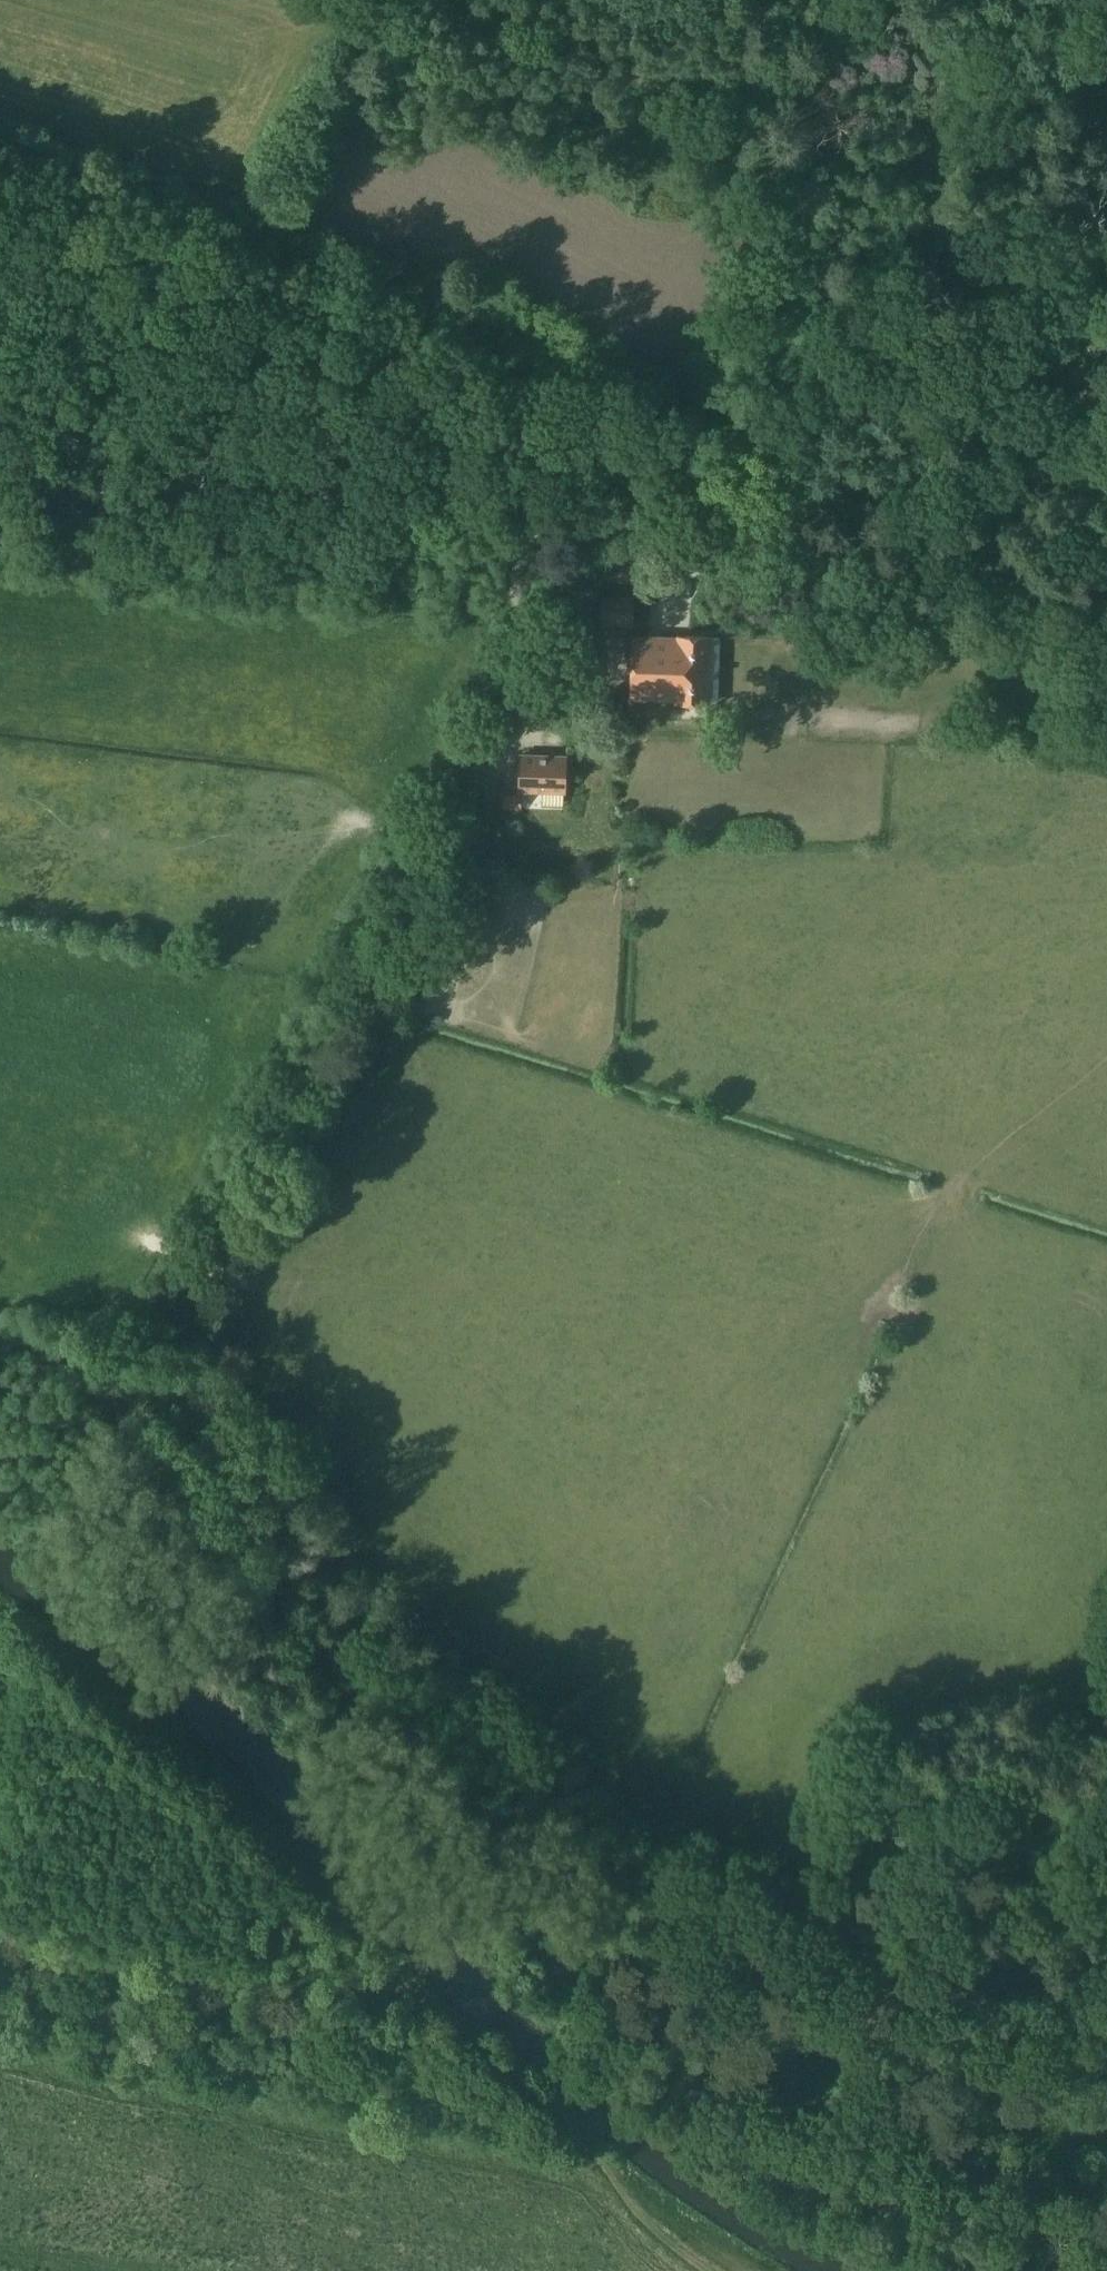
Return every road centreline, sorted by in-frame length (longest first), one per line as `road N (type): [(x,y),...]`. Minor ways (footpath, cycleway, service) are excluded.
road 1 (track): [(0,1611),(30,1633),(0,1878),(6,1888),(50,1907),(389,1978),(455,2016),(721,2270)]
road 2 (track): [(30,1633),(232,1788),(455,2016)]
road 3 (track): [(596,523),(713,562),(969,573),(1004,588),(1106,673)]
road 4 (track): [(0,129),(247,214),(278,145),(368,25),(407,0)]
road 5 (track): [(644,0),(799,21),(941,1),(1059,32),(1106,59)]

